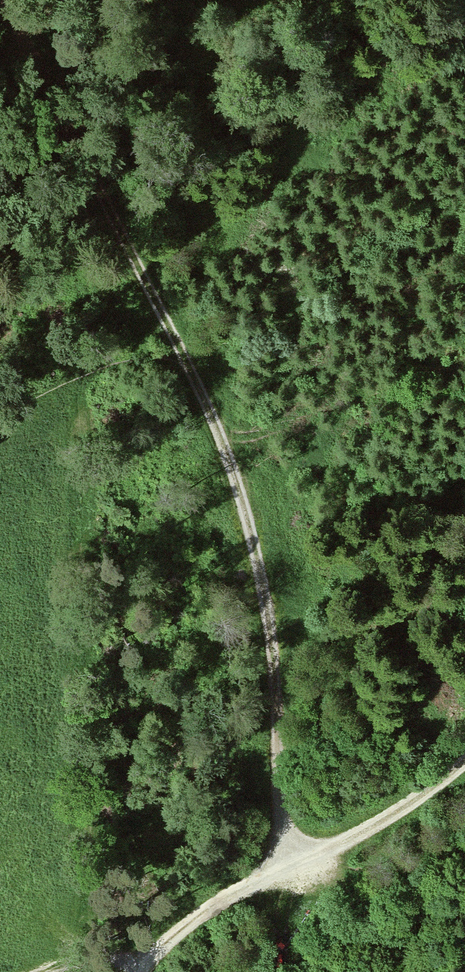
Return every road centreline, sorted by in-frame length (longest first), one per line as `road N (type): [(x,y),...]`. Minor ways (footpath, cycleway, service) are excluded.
road 1 (track): [(290,870),(264,566),(232,458),(188,364)]
road 2 (track): [(188,364),(7,0)]
road 3 (track): [(464,762),(381,824),(290,870)]
road 4 (track): [(290,870),(203,913),(139,971)]

